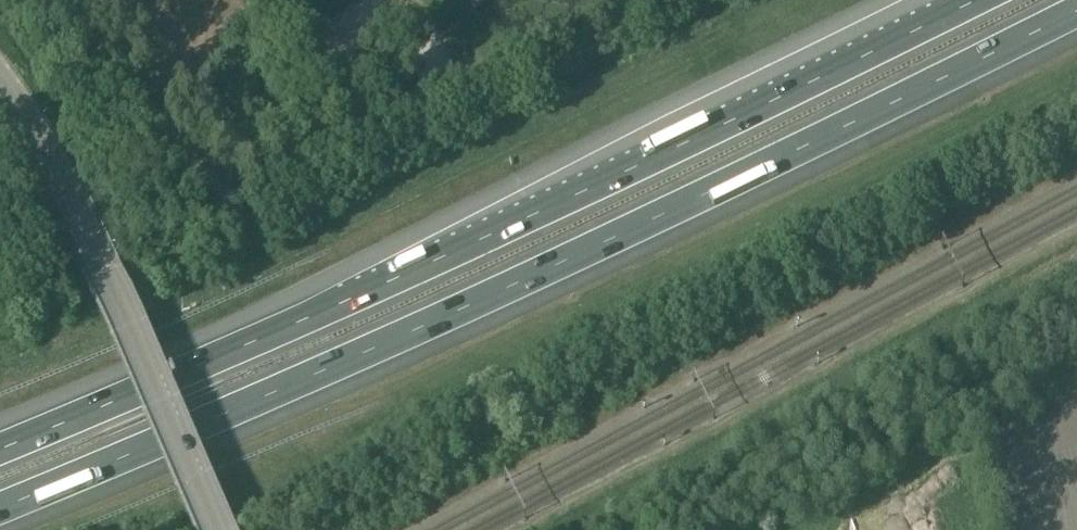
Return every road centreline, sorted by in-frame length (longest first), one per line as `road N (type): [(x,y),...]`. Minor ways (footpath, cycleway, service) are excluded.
road 1 (motorway): [(0,508),(198,428),(1076,11)]
road 2 (motorway): [(968,0),(361,293),(0,447)]
road 3 (unclassified): [(397,15),(434,49),(414,103),(262,190),(220,178),(58,0)]
road 4 (tertiary): [(214,529),(104,274),(41,141),(0,82)]

